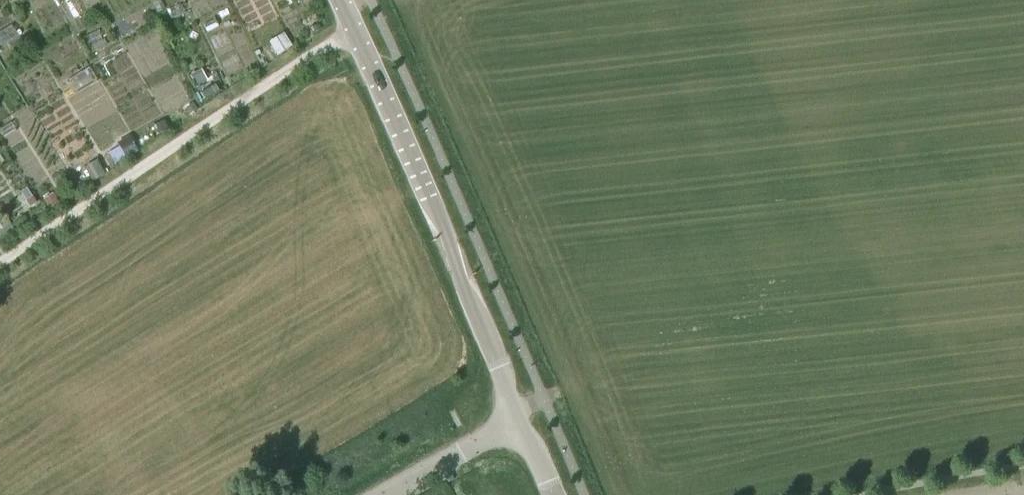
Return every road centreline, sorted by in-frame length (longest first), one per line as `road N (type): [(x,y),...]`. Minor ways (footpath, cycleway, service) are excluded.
road 1 (track): [(0,264),(355,31)]
road 2 (tertiary): [(343,6),(454,258)]
road 3 (tertiary): [(515,421),(454,258)]
road 4 (residential): [(383,494),(515,421)]

